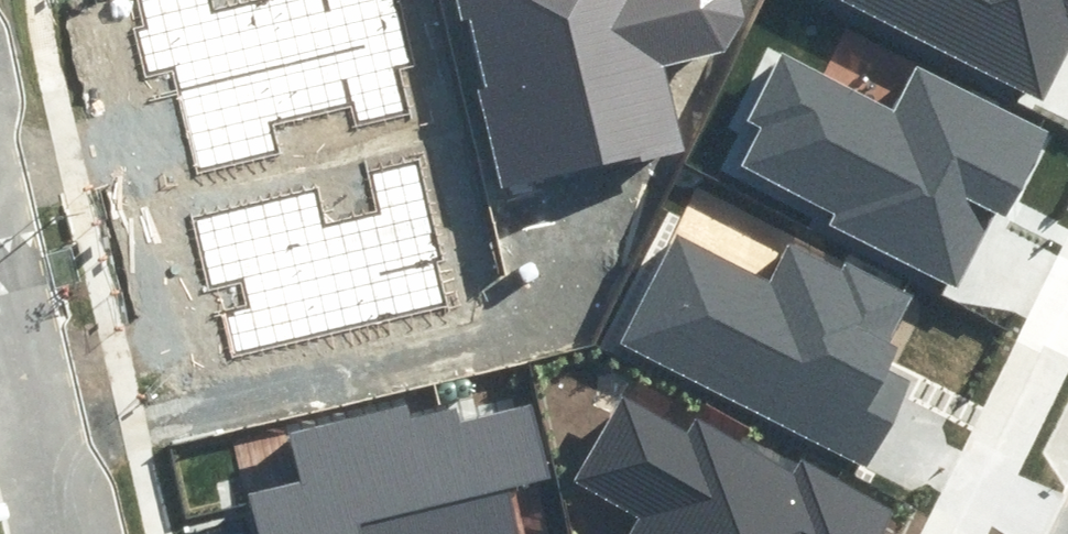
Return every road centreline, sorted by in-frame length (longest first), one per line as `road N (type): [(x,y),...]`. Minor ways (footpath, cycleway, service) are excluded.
road 1 (residential): [(0,359),(47,533)]

